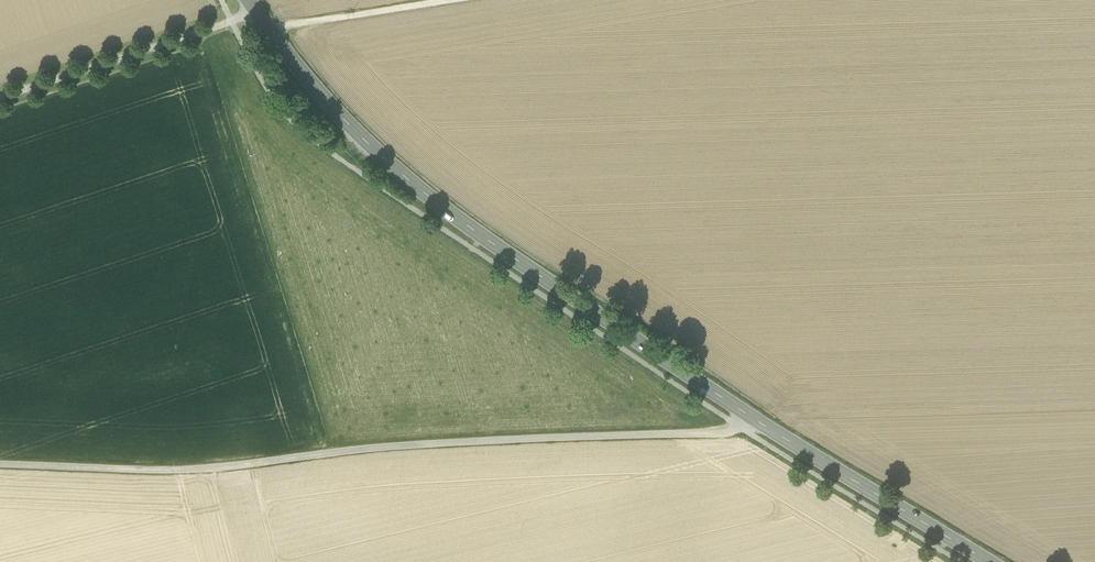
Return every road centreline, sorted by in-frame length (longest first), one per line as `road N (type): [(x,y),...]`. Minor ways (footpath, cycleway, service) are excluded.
road 1 (unclassified): [(751,417),(724,432),(371,448),(191,470),(0,465)]
road 2 (primary): [(249,0),(313,86),(405,178),(751,417)]
road 3 (primary): [(751,417),(990,561)]
road 4 (track): [(255,9),(0,97)]
road 5 (track): [(269,29),(447,0)]

